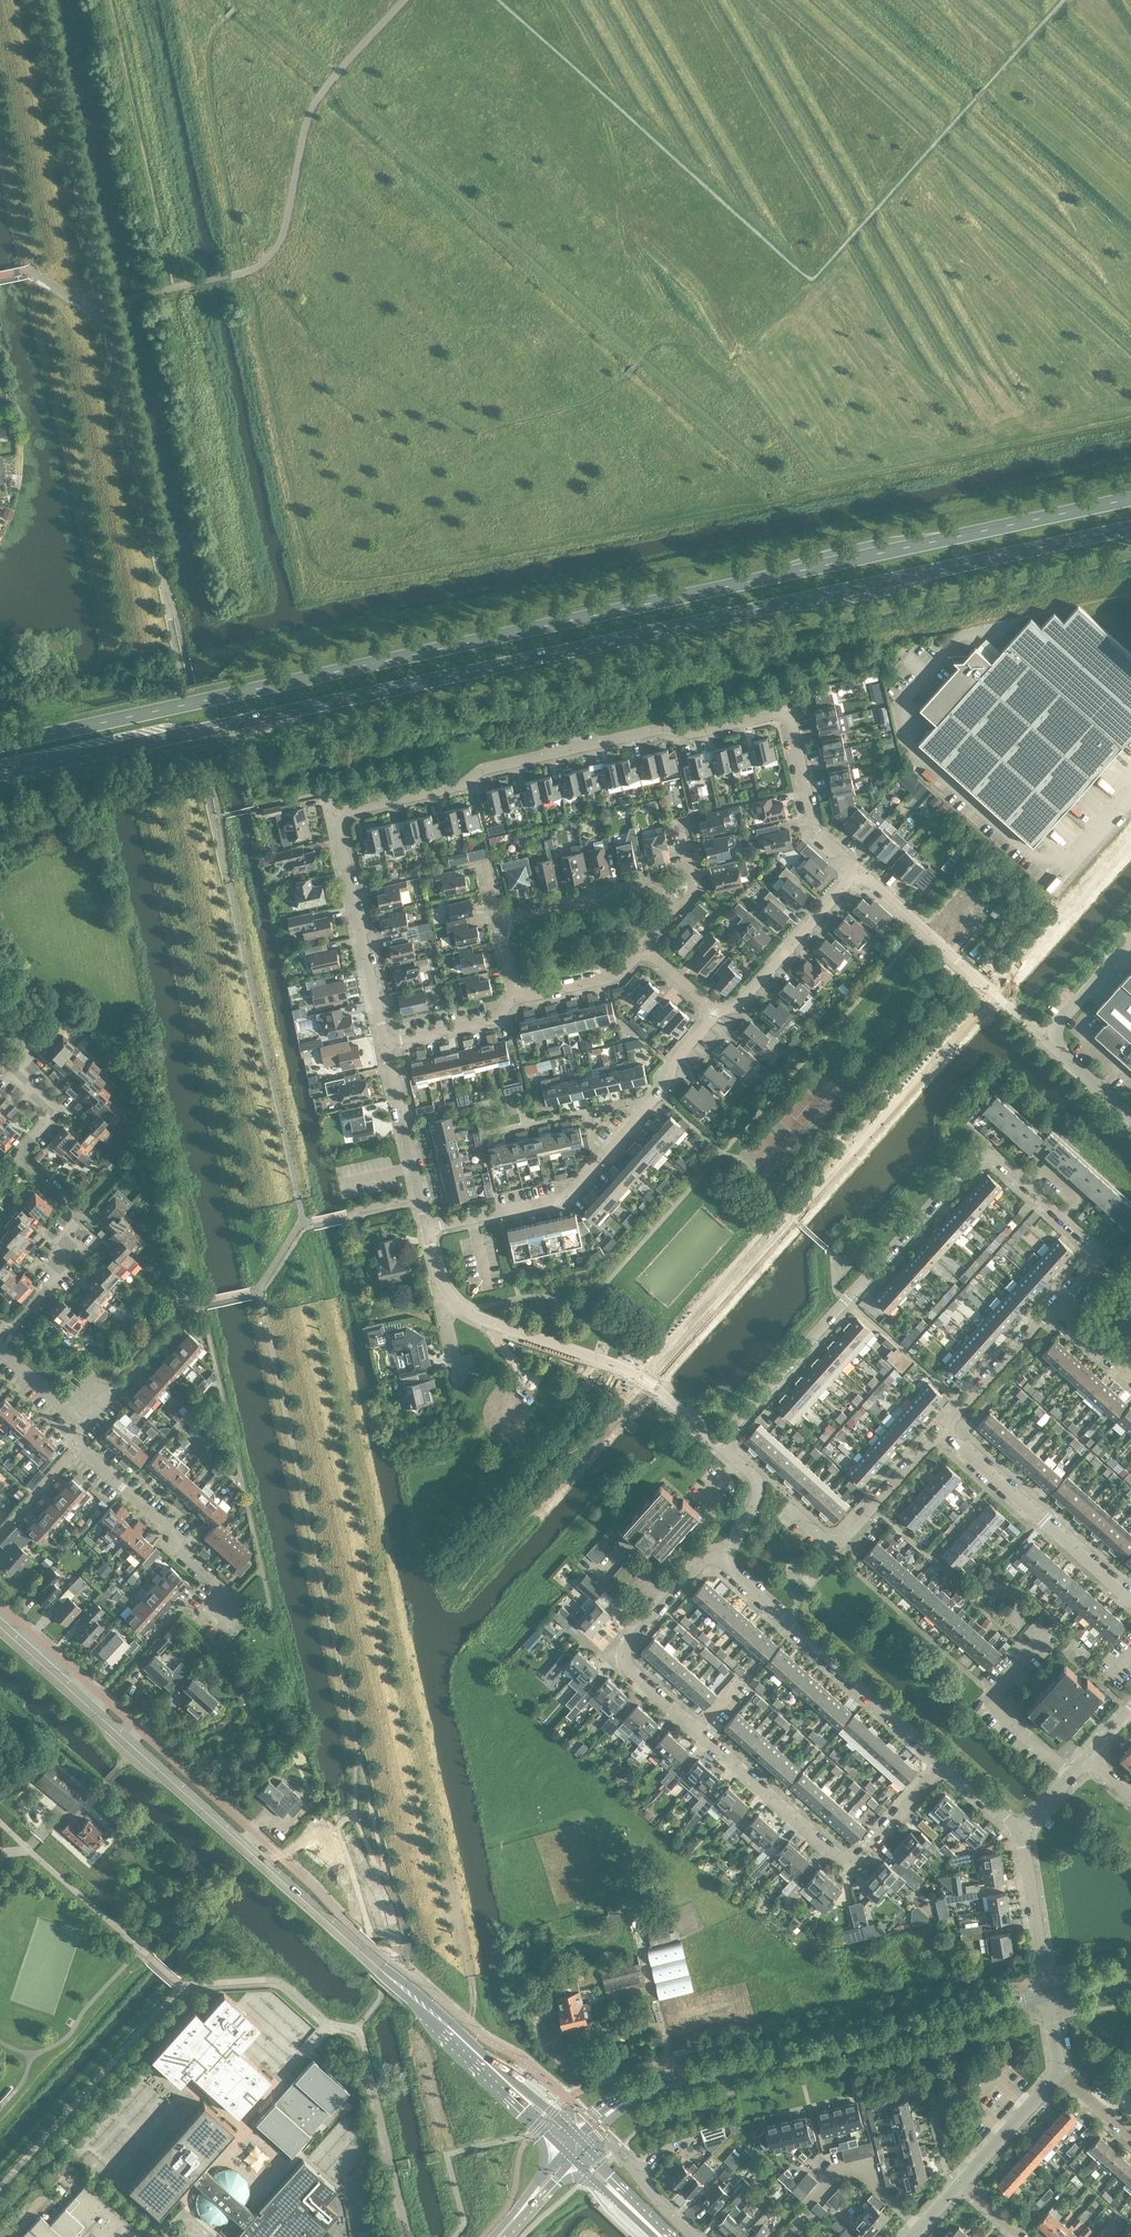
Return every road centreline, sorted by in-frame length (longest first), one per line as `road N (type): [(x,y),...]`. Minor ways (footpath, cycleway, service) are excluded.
road 1 (trunk): [(0,773),(1130,525)]
road 2 (trunk): [(1130,500),(0,747)]
road 3 (tertiary): [(513,2089),(0,1627)]
road 4 (residential): [(860,873),(816,827),(789,710),(483,771),(462,788),(336,816)]
road 5 (residential): [(944,1767),(869,1851),(845,1858),(631,1669),(630,1643),(708,1560),(731,1556)]
road 6 (residential): [(718,1443),(973,1163),(1000,1163),(1095,1252)]
road 7 (tertiary): [(624,2102),(1044,1995)]
road 8 (residential): [(0,1342),(74,1257),(57,1242),(82,1213),(15,1155),(54,1109),(24,1083),(26,1051),(0,1026)]
road 9 (residential): [(245,1611),(179,1553),(180,1536),(79,1450),(79,1414),(0,1345)]
road 10 (residential): [(473,1218),(568,1197),(670,1086),(675,1062),(716,1015)]
road 11 (residential): [(718,1443),(648,1383),(454,1301)]
road 12 (residential): [(944,1767),(735,1571),(731,1556)]
road 13 (residential): [(1130,1599),(943,1430)]
road 14 (residential): [(387,1044),(336,816)]
road 15 (residential): [(785,1510),(838,1545),(943,1430)]
road 16 (residential): [(716,1015),(738,1009),(860,873)]
road 17 (residential): [(1073,1775),(990,1700),(1048,1631)]
road 18 (residential): [(499,919),(655,888),(678,909)]
road 19 (residential): [(428,1228),(387,1044)]
road 20 (residential): [(994,995),(860,873)]
road 21 (residential): [(1044,1995),(1021,1831)]
road 22 (residential): [(943,1430),(1054,1309)]
road 23 (residential): [(515,998),(618,978),(645,950)]
road 24 (residential): [(960,2178),(1055,2073)]
road 25 (residential): [(387,1044),(498,1018),(515,998)]
road 26 (residential): [(731,1556),(756,1486),(718,1443)]
road 27 (unclassified): [(1130,941),(1045,1040)]

